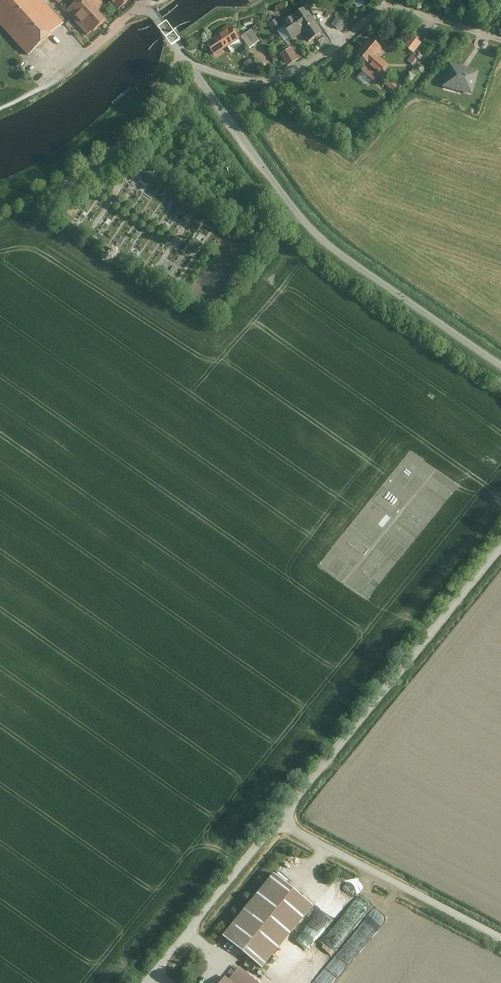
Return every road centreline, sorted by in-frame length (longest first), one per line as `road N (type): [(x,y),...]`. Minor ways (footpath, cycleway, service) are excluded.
road 1 (residential): [(500,368),(328,246),(191,67)]
road 2 (unclassified): [(285,822),(500,549)]
road 3 (residential): [(191,67),(254,82),(279,79),(394,8),(500,41)]
road 4 (unclassified): [(500,937),(285,822)]
road 5 (unclassified): [(150,982),(285,822)]

